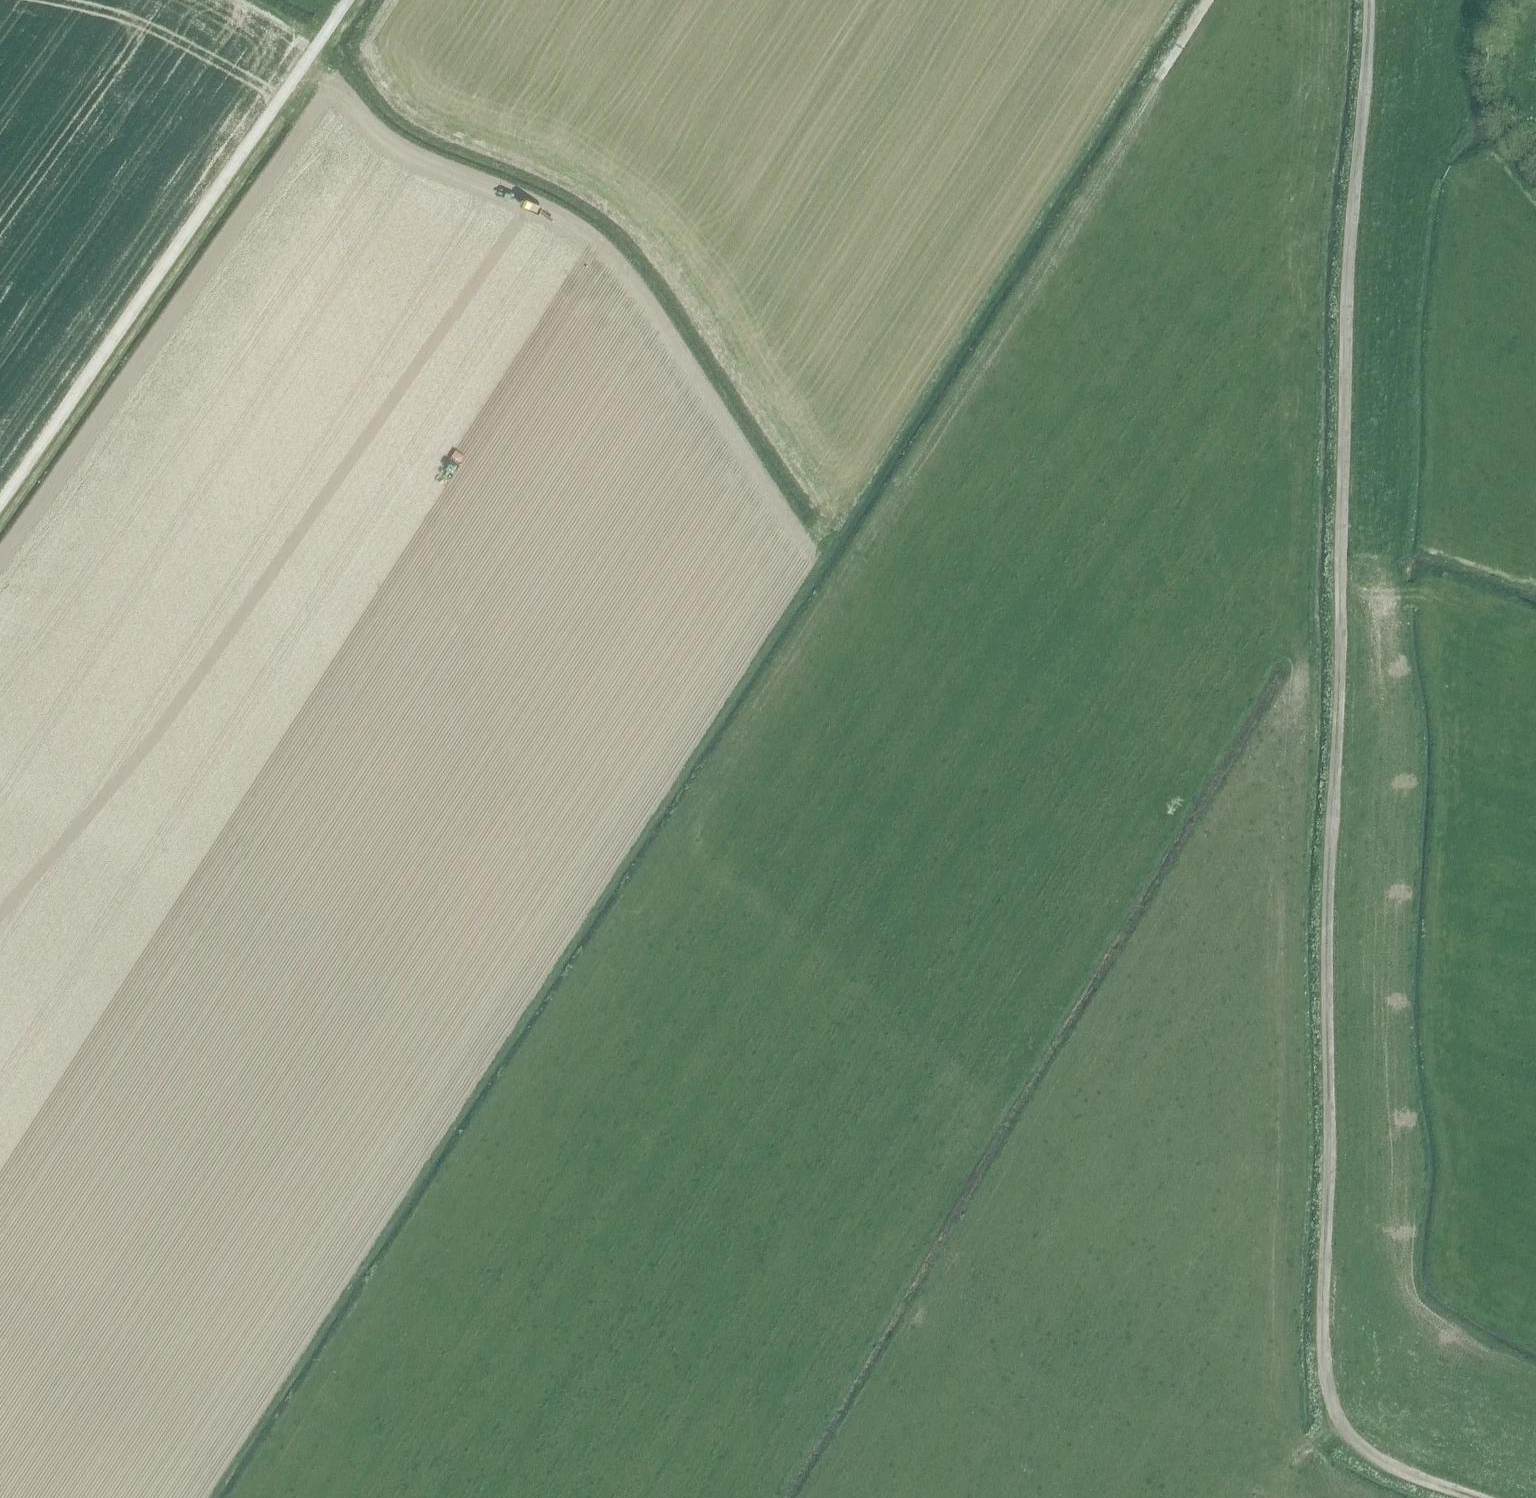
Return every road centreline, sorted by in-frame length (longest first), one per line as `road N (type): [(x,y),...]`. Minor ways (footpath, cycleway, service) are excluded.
road 1 (track): [(1472,1497),(1371,1457),(1337,1412),(1321,1348),(1345,357),(1368,0)]

